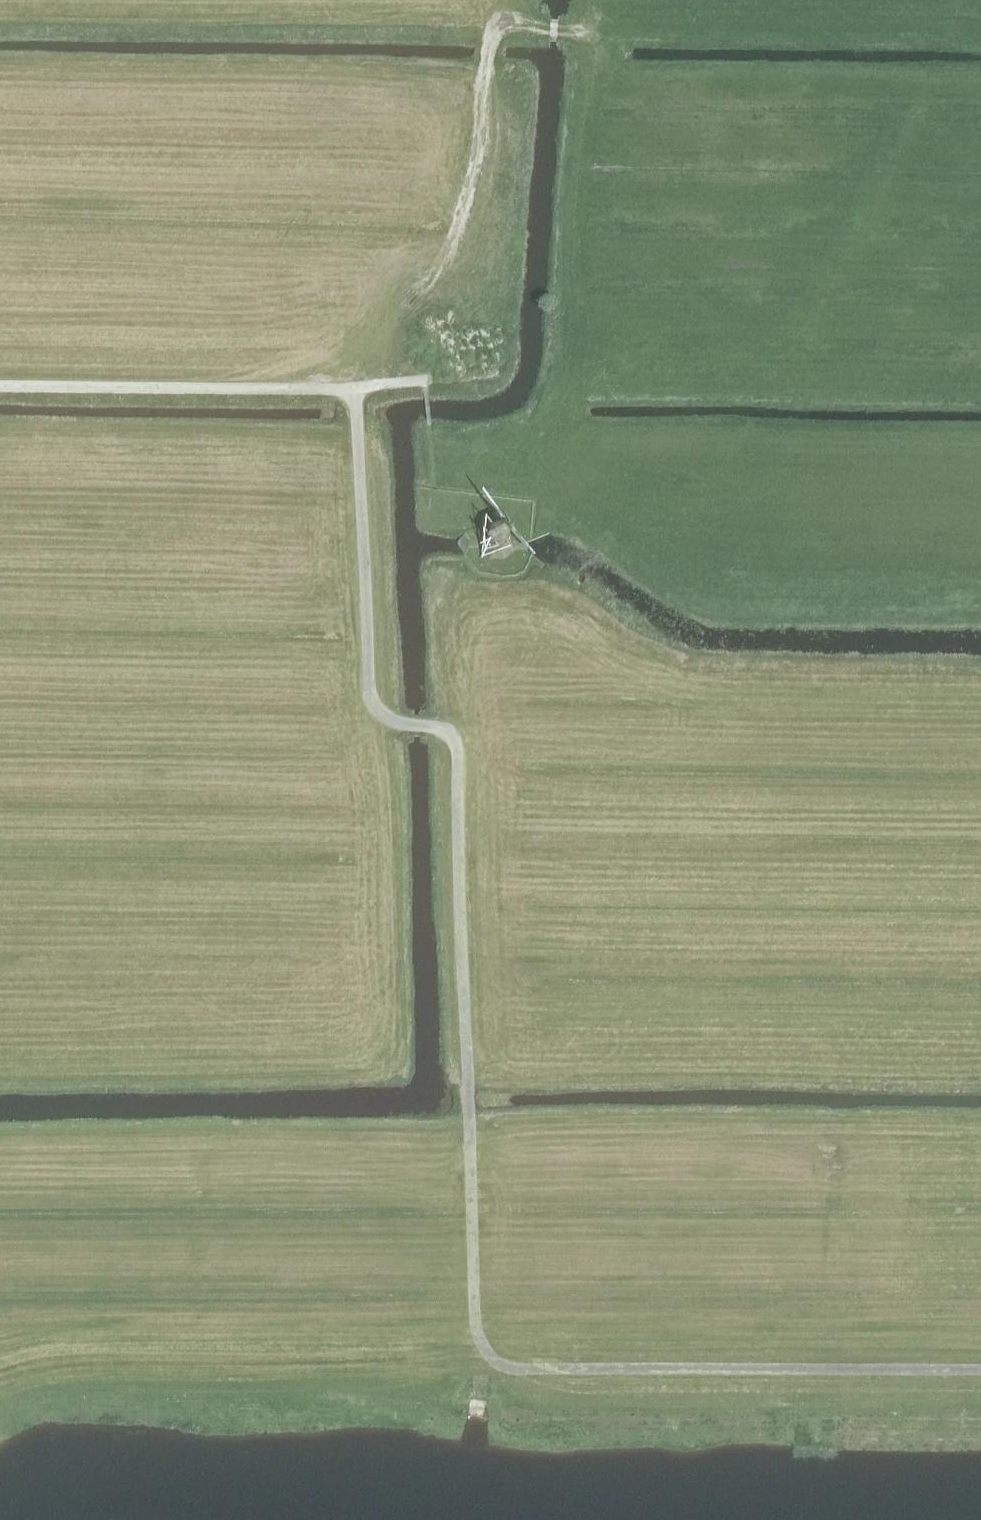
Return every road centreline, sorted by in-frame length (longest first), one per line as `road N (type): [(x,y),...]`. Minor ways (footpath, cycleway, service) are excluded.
road 1 (track): [(980,1369),(525,1371),(487,1351),(474,1317),(463,751),(448,729),(388,719),(366,701),(352,389)]
road 2 (track): [(0,385),(352,389),(458,376)]
road 3 (track): [(504,0),(479,95),(479,270),(458,376)]
road 4 (track): [(458,737),(447,577),(460,572)]

